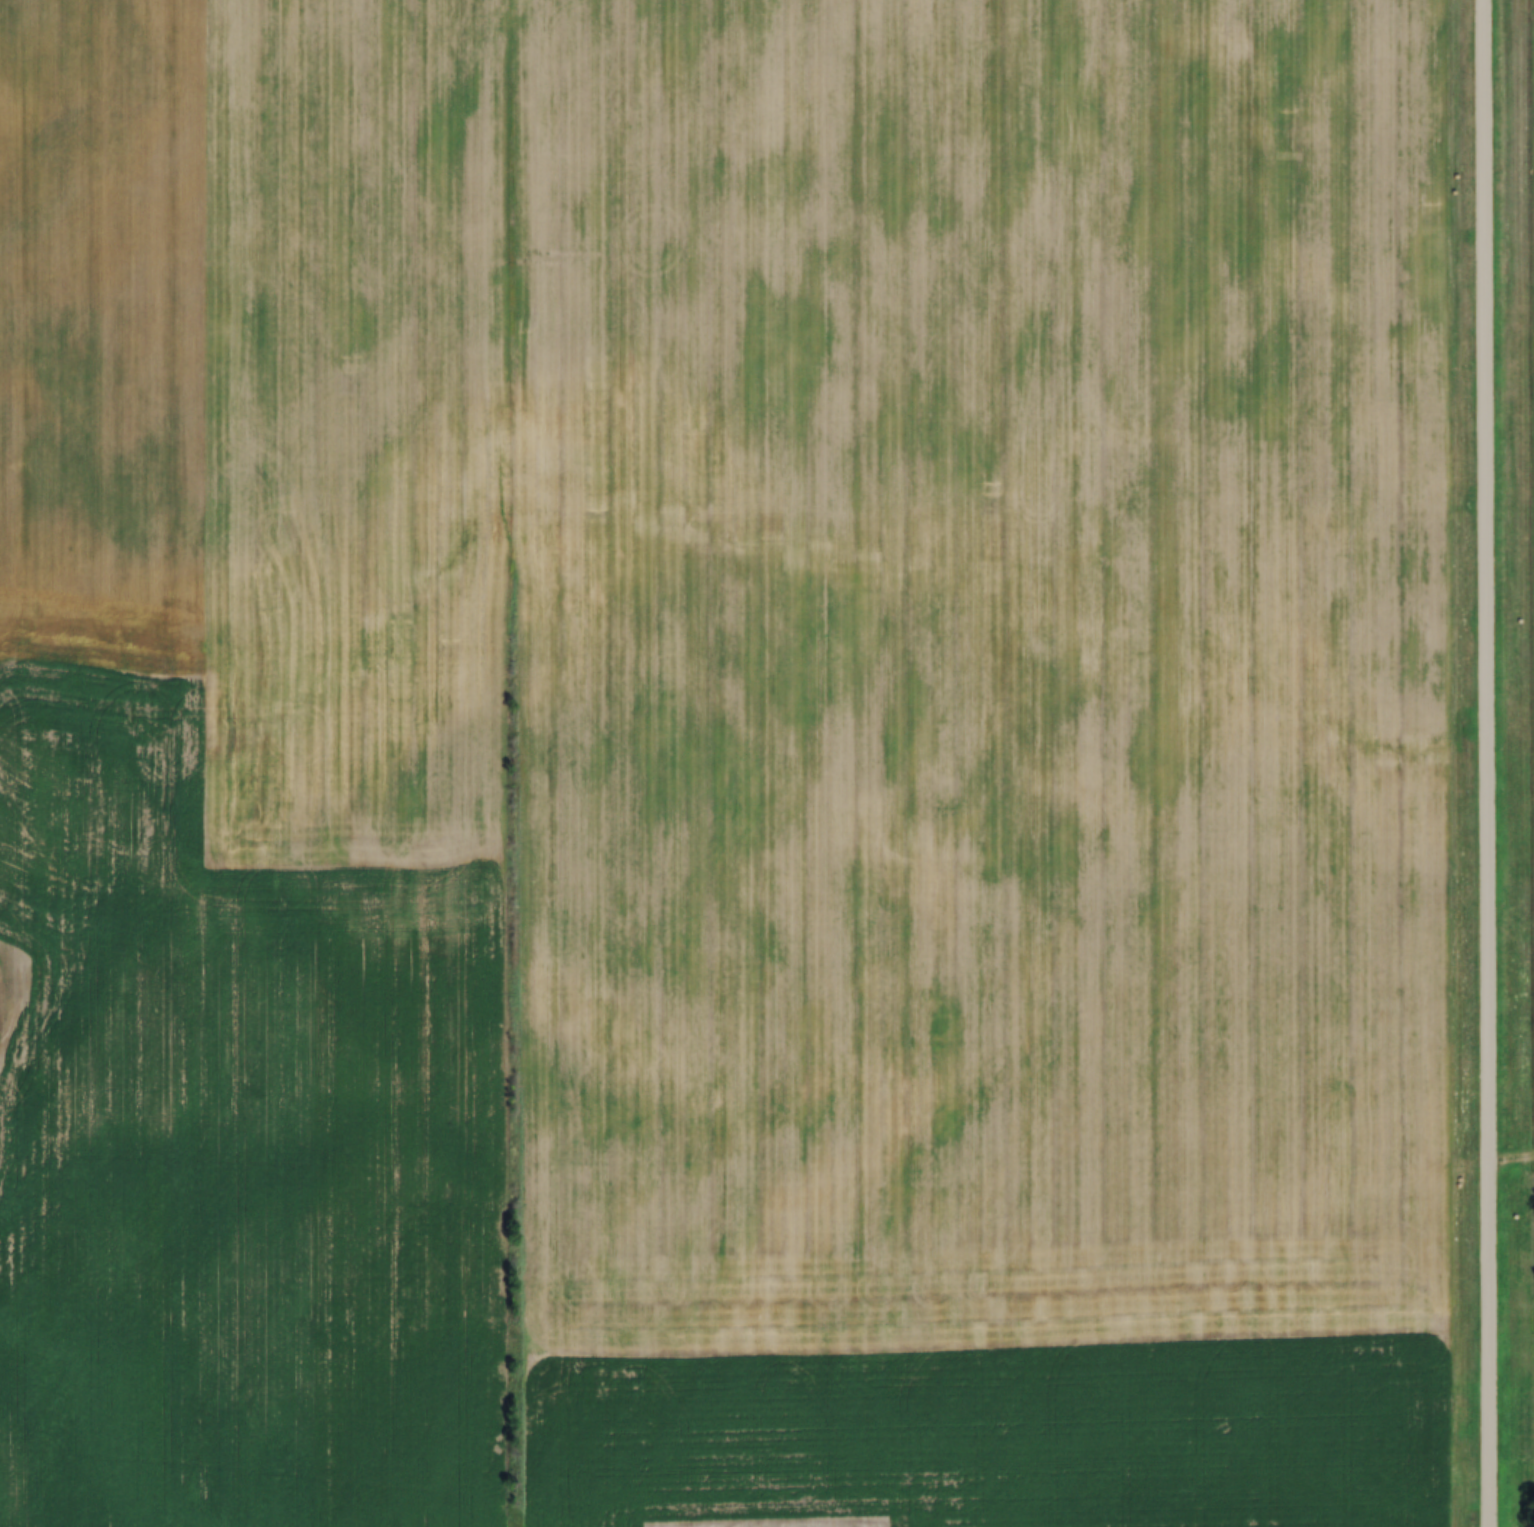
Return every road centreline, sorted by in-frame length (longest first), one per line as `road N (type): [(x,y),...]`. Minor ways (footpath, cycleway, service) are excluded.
road 1 (residential): [(1498,1526),(1491,0)]

